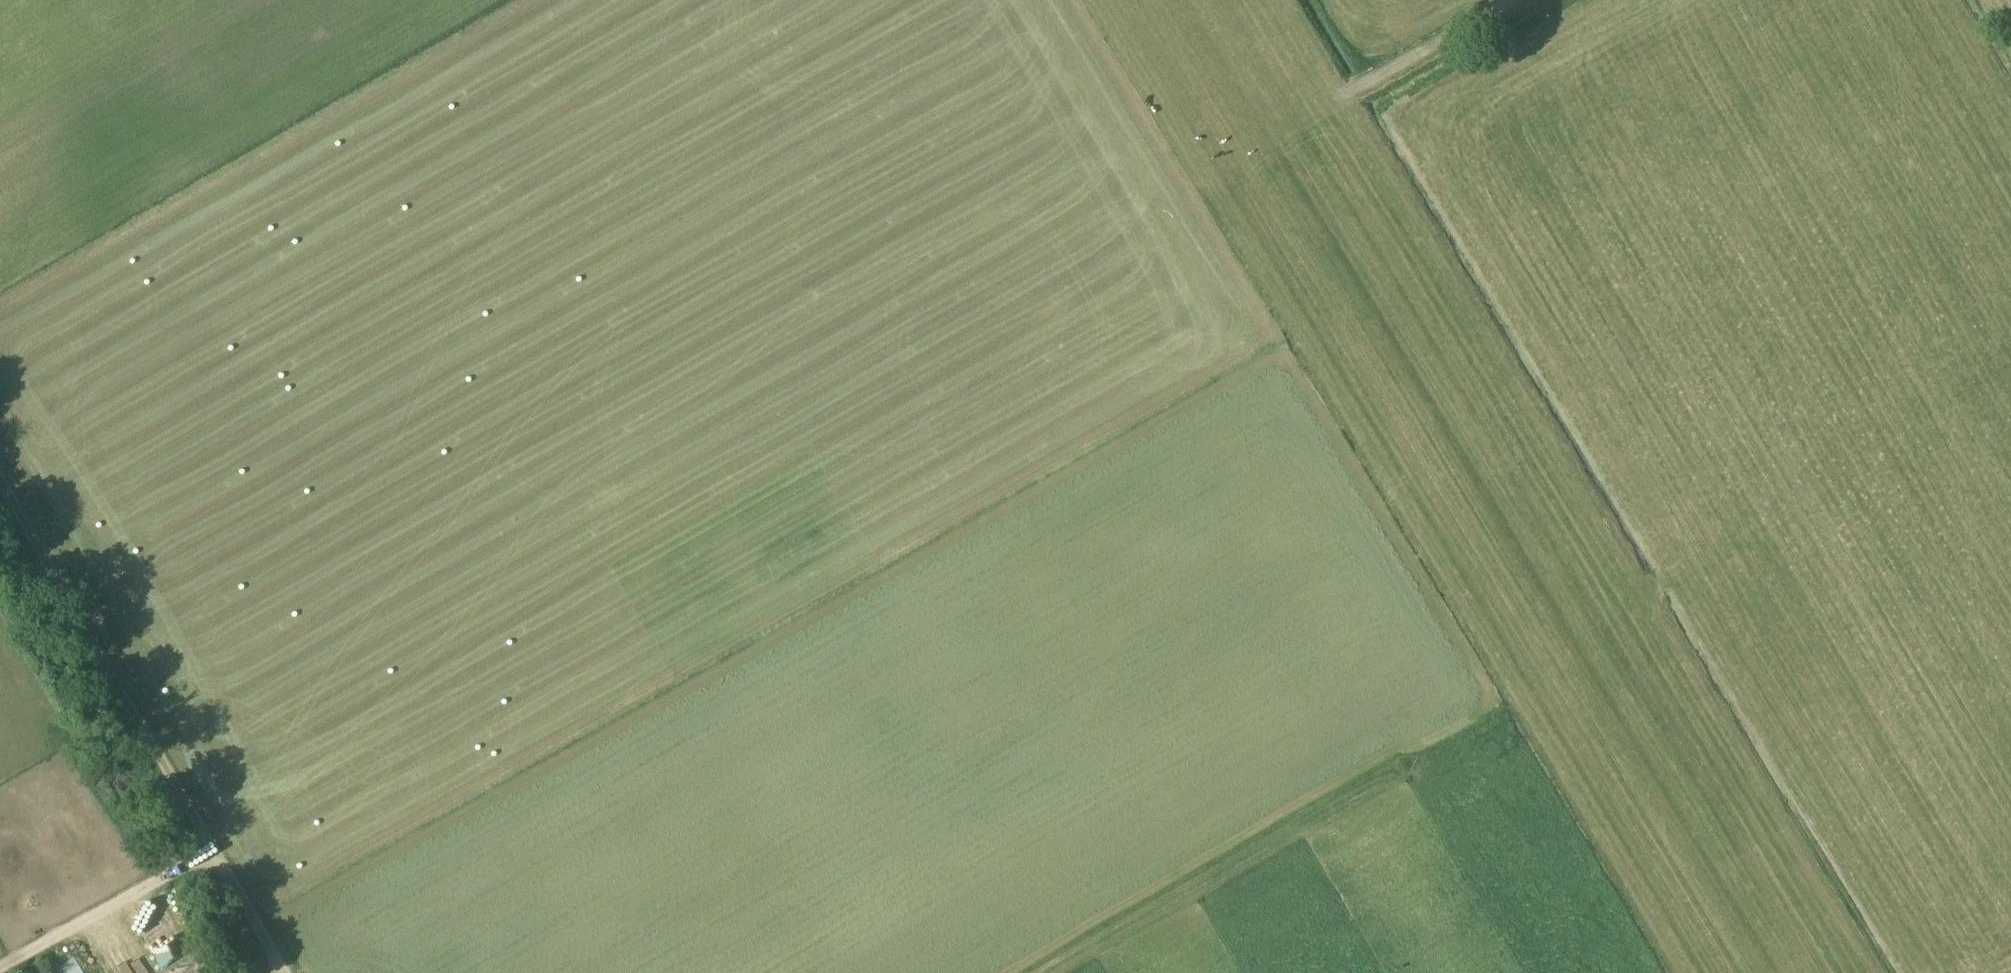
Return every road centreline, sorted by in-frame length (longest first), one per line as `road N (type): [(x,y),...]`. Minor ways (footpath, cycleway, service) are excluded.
road 1 (track): [(284,972),(0,485)]
road 2 (track): [(1350,99),(1524,0)]

